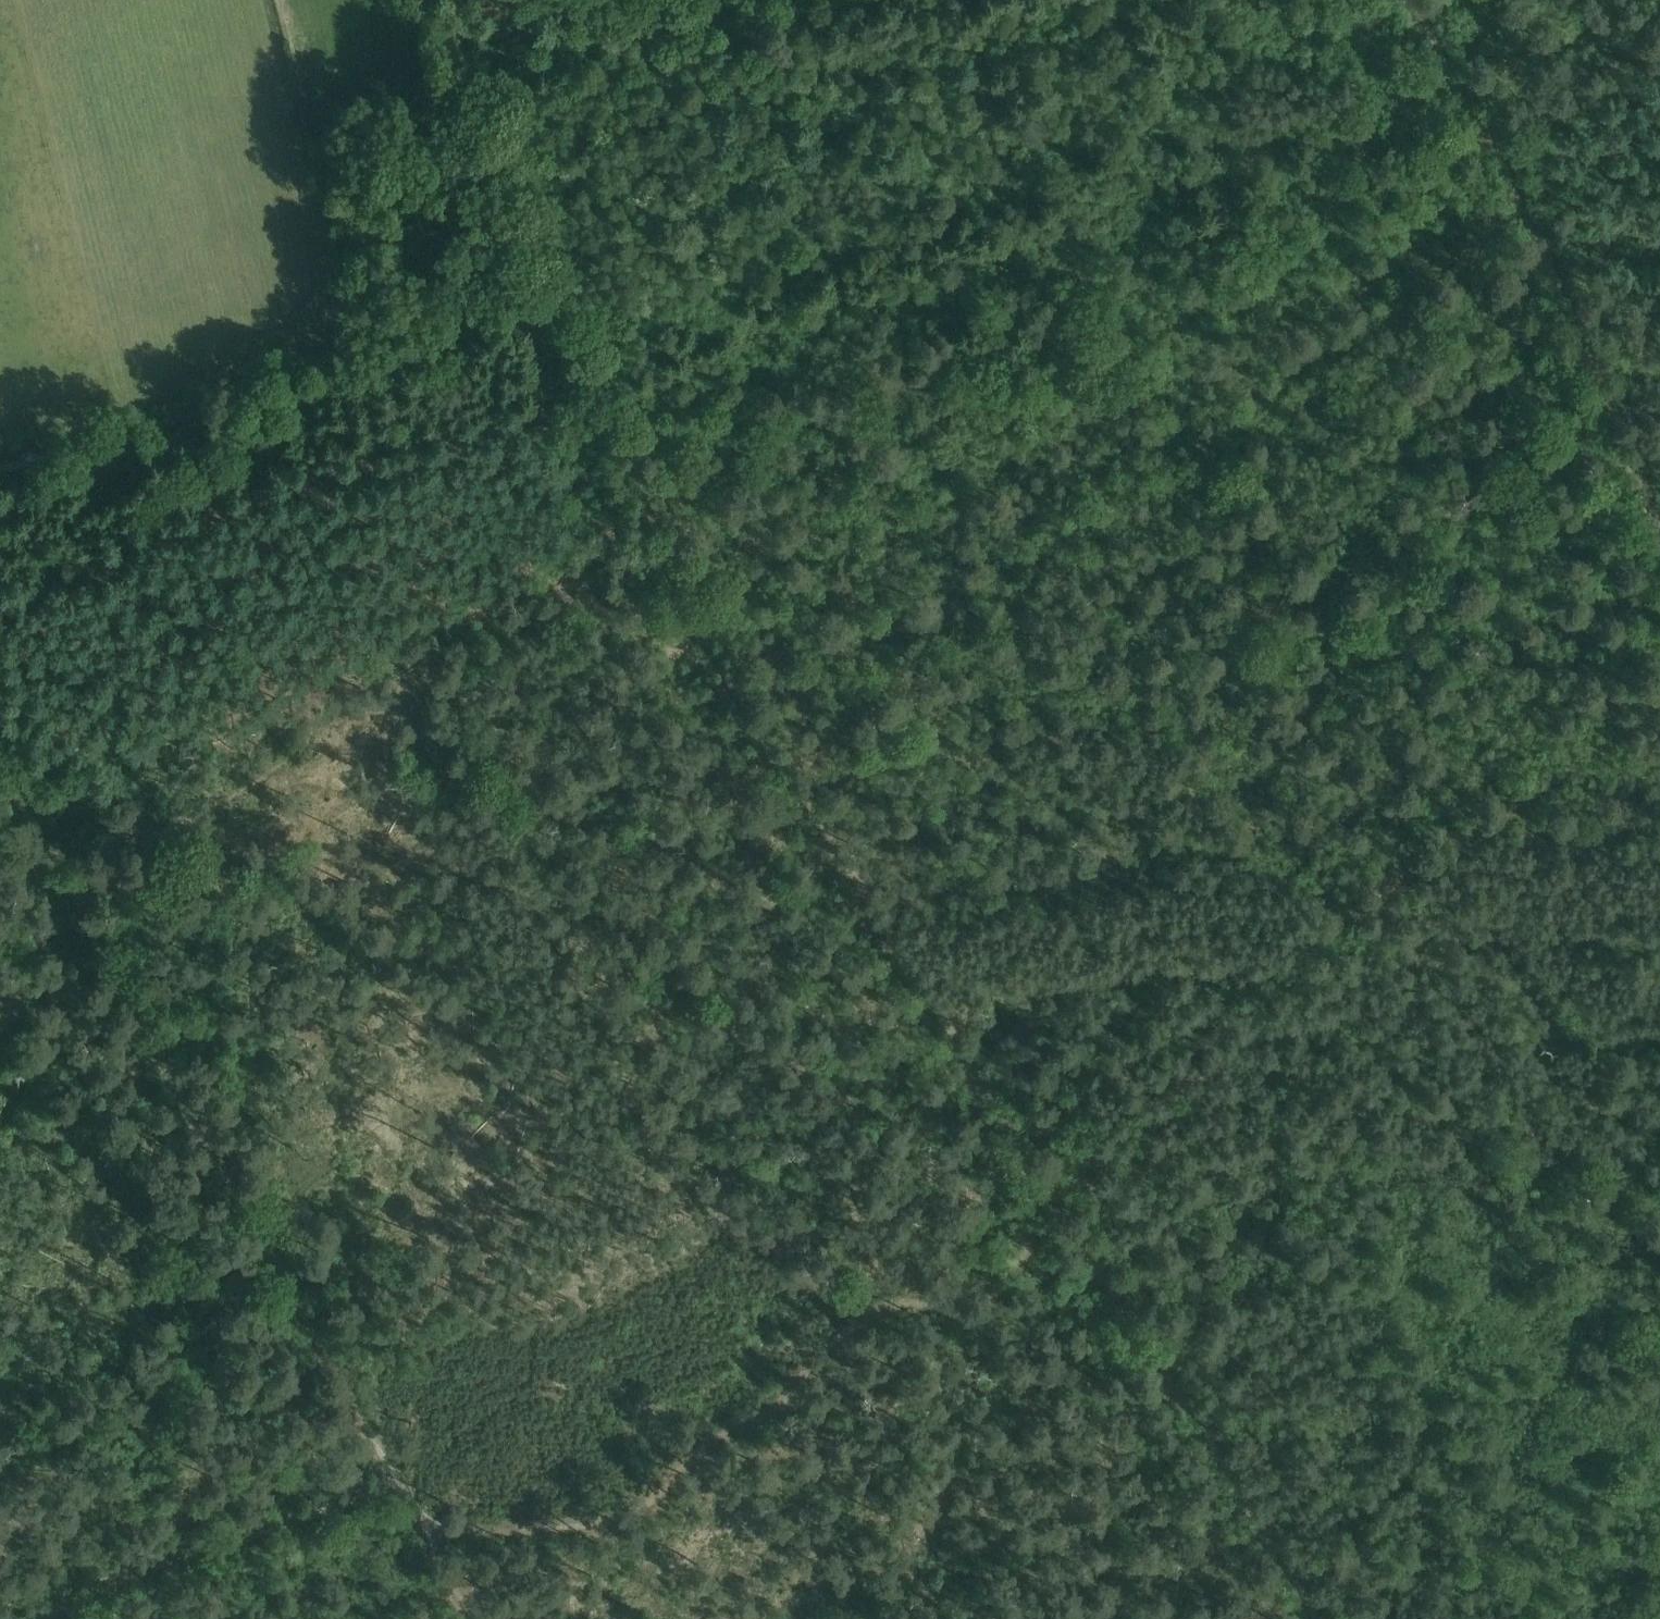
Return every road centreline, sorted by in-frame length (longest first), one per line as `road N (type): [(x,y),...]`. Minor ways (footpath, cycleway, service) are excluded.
road 1 (track): [(536,285),(569,362),(590,447),(634,534),(1319,1618)]
road 2 (track): [(473,1618),(0,757)]

